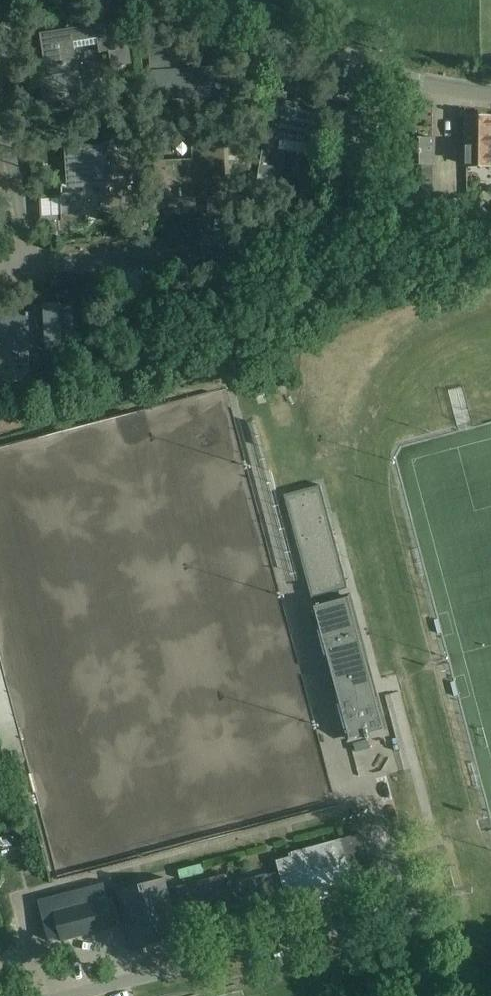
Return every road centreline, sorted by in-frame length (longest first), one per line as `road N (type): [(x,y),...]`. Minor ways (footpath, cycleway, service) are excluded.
road 1 (residential): [(28,266),(327,247),(344,226),(371,67)]
road 2 (residential): [(28,266),(0,75)]
road 3 (unclassified): [(204,0),(371,67)]
road 4 (unclassified): [(371,67),(490,95)]

